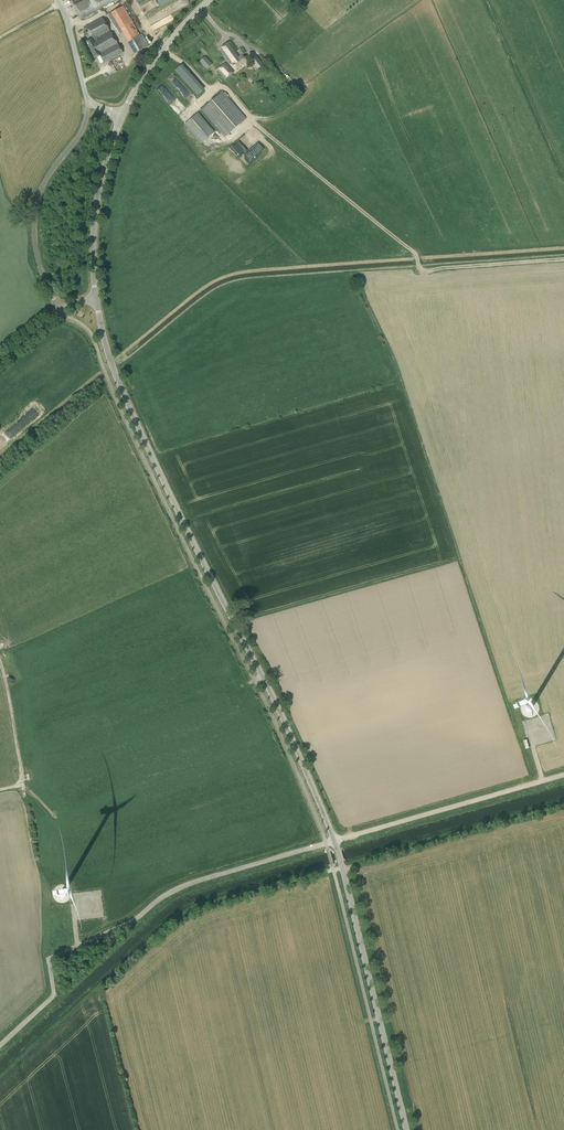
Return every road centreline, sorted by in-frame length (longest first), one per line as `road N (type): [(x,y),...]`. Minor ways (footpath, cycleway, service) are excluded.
road 1 (tertiary): [(407,1129),(334,841),(123,396),(95,298)]
road 2 (track): [(252,121),(412,249),(423,271),(563,259)]
road 3 (tertiary): [(95,298),(95,217),(122,116)]
road 4 (track): [(0,660),(22,772),(22,782),(0,789)]
road 5 (tertiary): [(122,116),(158,55),(209,0)]

